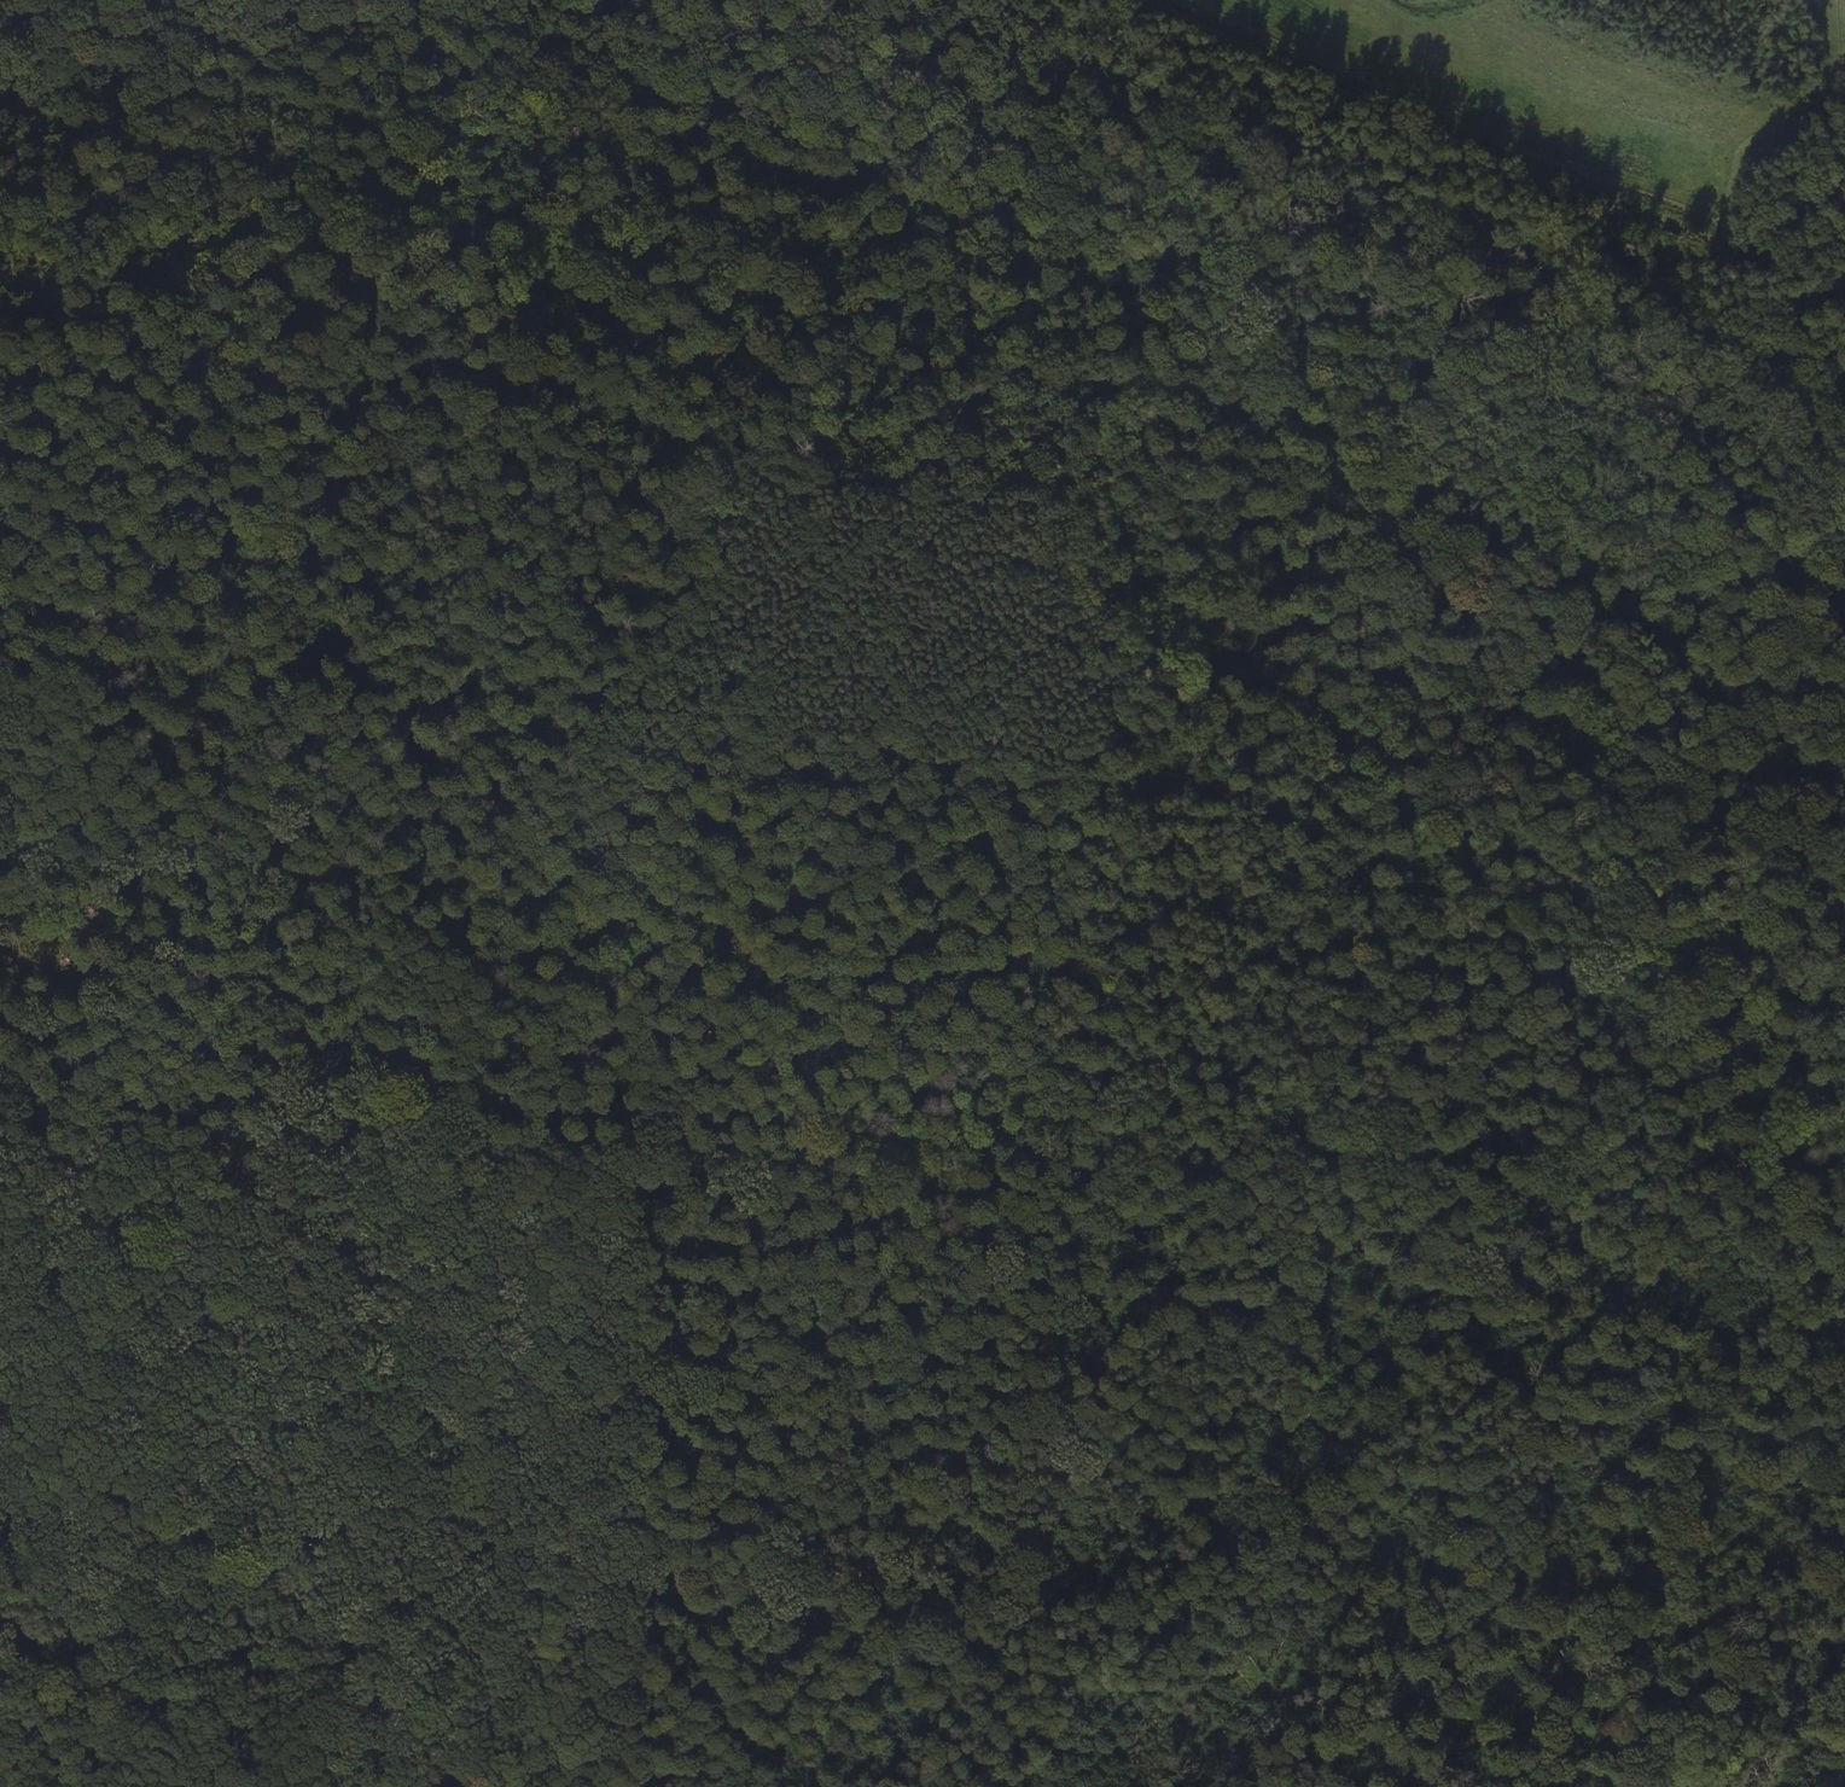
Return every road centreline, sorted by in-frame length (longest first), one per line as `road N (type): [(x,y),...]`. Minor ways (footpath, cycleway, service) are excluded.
road 1 (track): [(0,1150),(987,1150)]
road 2 (track): [(1844,1148),(987,1150)]
road 3 (track): [(1844,349),(1800,320),(1763,268),(1721,245),(1529,172),(1147,0)]

